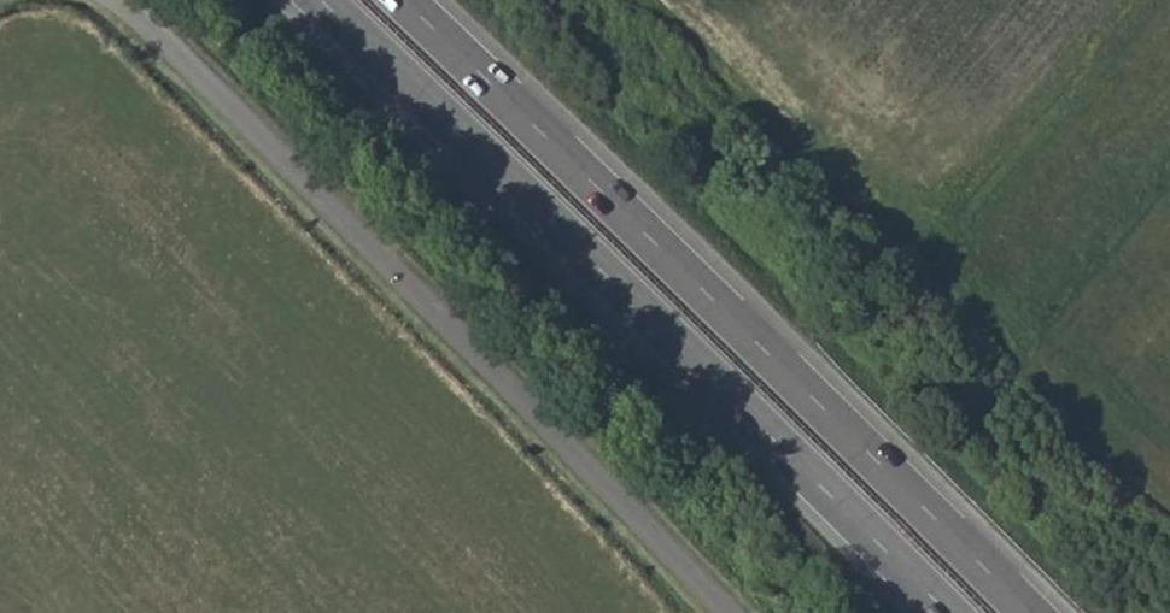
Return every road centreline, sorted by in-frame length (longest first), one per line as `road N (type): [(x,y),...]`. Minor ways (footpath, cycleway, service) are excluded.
road 1 (trunk): [(320,0),(947,612)]
road 2 (trunk): [(1028,612),(403,0)]
road 3 (unclassified): [(727,612),(118,0)]

